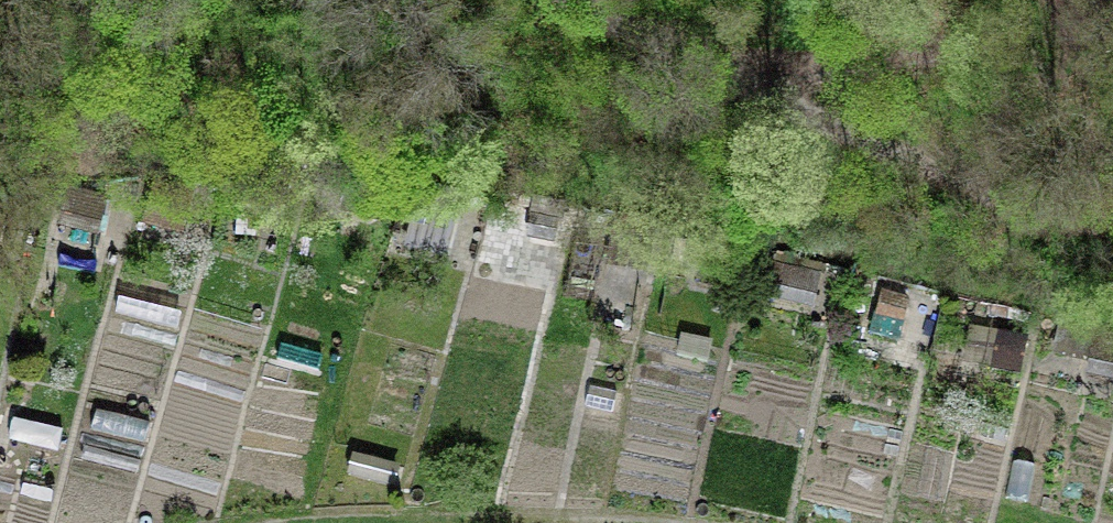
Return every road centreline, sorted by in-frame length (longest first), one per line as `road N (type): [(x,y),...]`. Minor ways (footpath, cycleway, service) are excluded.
road 1 (track): [(735,70),(887,62),(1112,28)]
road 2 (track): [(602,0),(735,70)]

